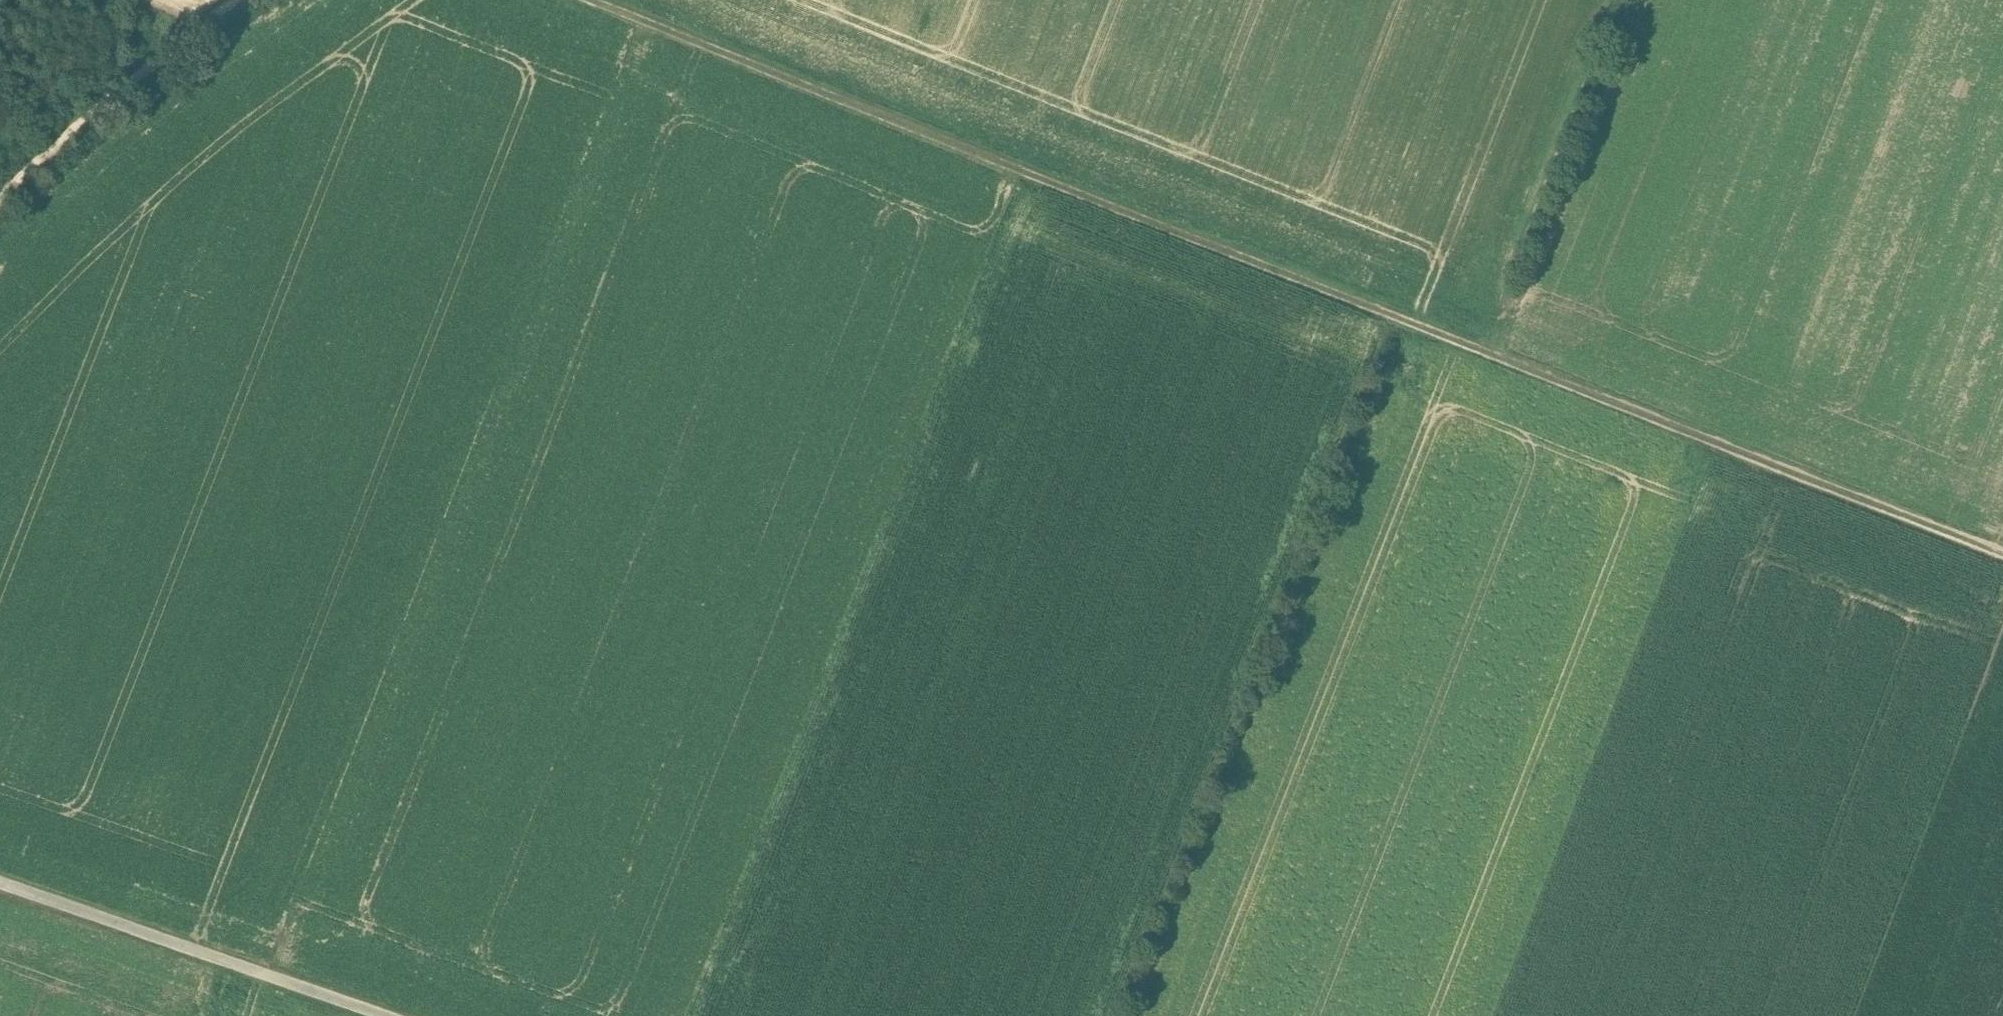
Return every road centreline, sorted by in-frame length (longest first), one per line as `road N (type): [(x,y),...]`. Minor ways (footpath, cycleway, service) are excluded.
road 1 (track): [(610,0),(2002,551)]
road 2 (unclassified): [(0,881),(381,1015)]
road 3 (track): [(0,199),(236,0)]

